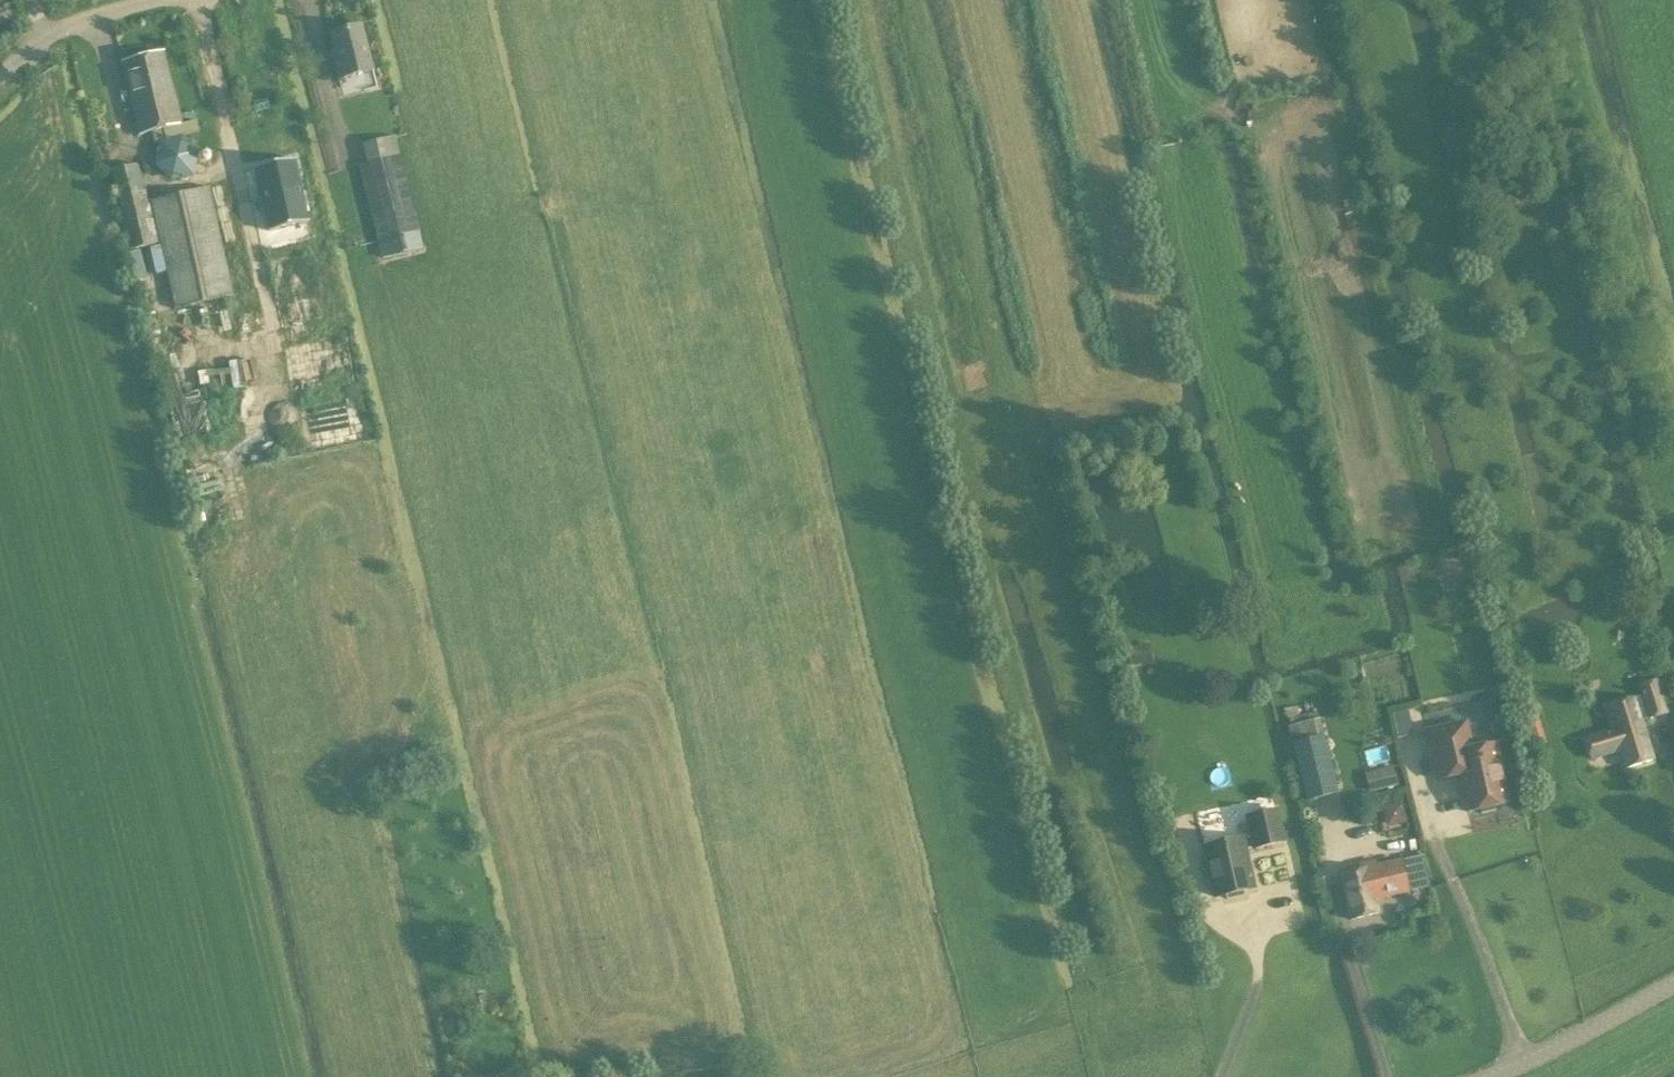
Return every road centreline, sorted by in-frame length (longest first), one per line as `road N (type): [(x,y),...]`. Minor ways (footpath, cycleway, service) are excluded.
road 1 (track): [(272,366),(202,14),(209,0)]
road 2 (residential): [(0,84),(45,39),(179,0)]
road 3 (tertiary): [(1494,1076),(1673,985)]

